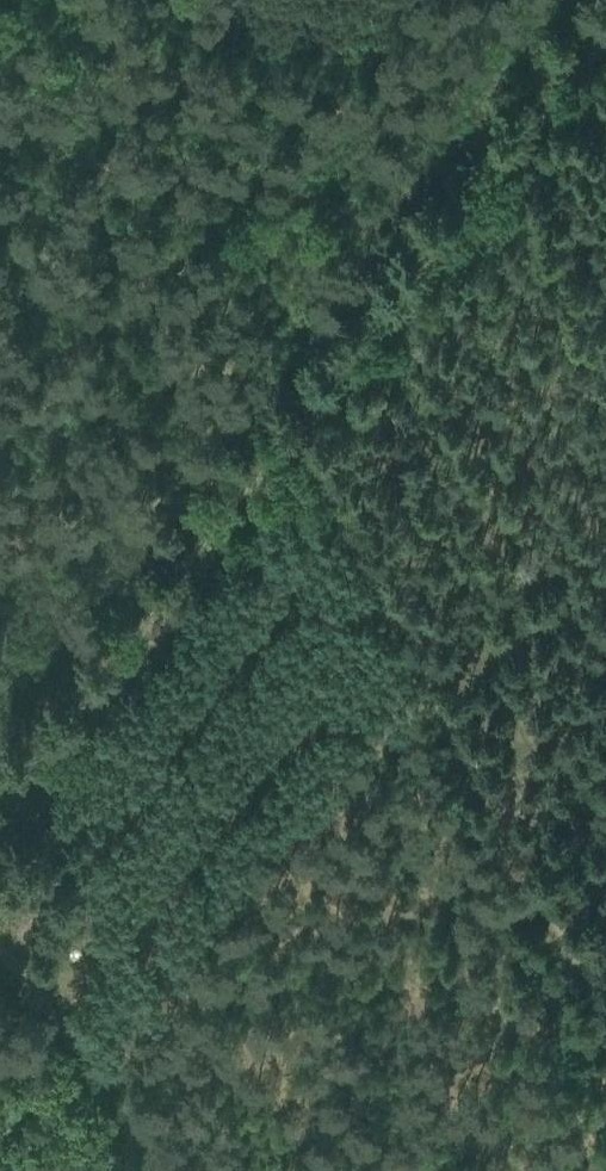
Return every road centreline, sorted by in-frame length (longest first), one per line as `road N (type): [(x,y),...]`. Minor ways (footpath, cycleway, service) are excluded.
road 1 (track): [(419,237),(0,794)]
road 2 (track): [(0,149),(419,237)]
road 3 (track): [(600,0),(533,74),(419,237)]
road 4 (track): [(0,937),(27,942),(81,1030),(143,1170)]
road 5 (track): [(605,1080),(426,1170)]
road 6 (track): [(605,563),(442,646)]

